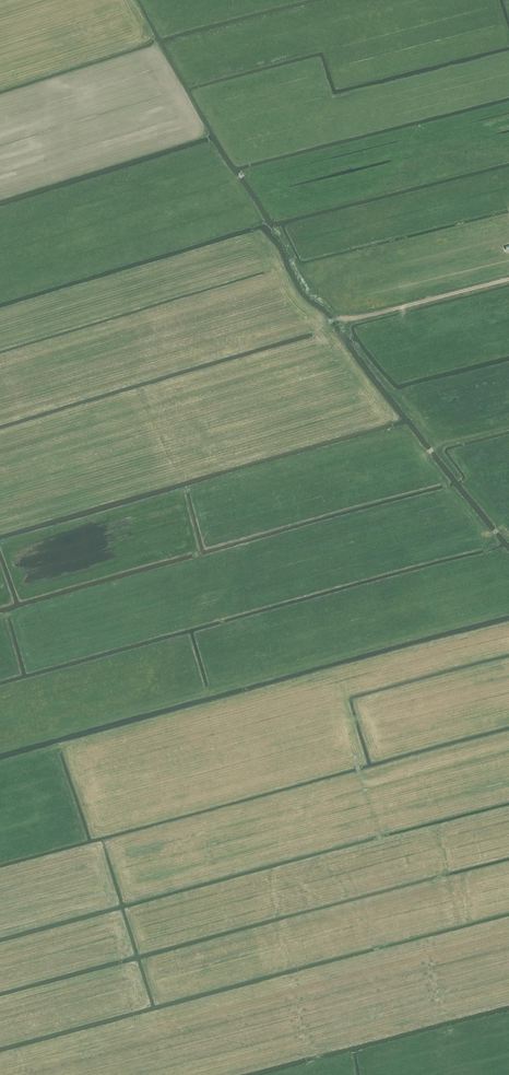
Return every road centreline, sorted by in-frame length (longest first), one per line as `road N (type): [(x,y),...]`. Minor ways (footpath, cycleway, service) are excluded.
road 1 (track): [(170,370),(339,319),(508,280)]
road 2 (track): [(380,843),(508,811)]

